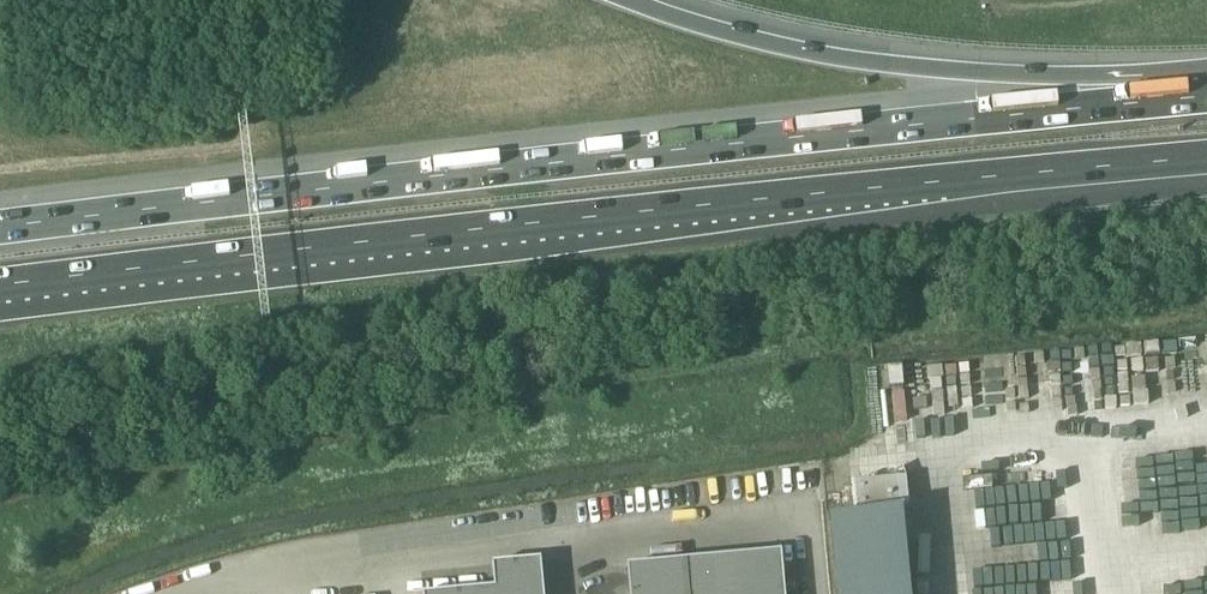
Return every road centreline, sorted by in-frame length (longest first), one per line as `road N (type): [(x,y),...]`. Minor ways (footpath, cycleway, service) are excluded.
road 1 (motorway): [(0,288),(1206,158)]
road 2 (motorway): [(1144,101),(0,227)]
road 3 (motorway): [(1144,101),(794,49),(627,0)]

